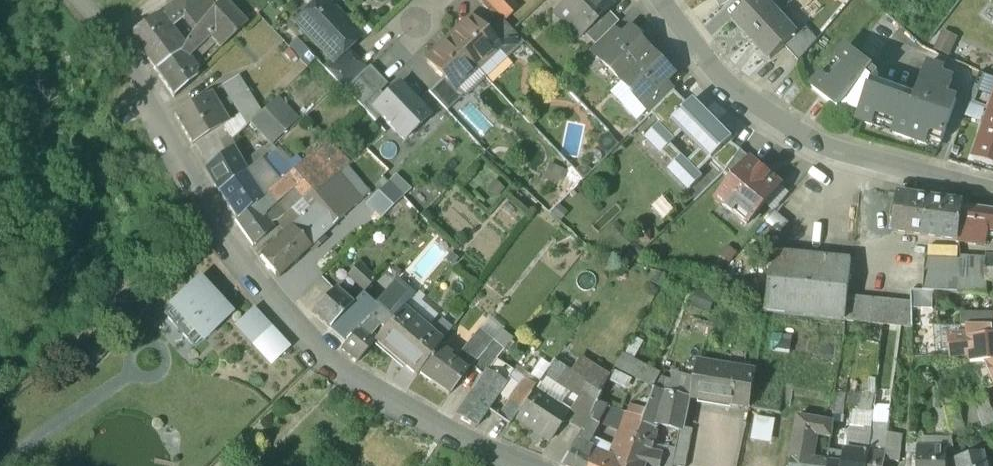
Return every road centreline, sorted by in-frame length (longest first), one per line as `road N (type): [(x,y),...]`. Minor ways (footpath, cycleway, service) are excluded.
road 1 (residential): [(516,465),(341,378),(223,238),(147,85),(71,0)]
road 2 (residential): [(992,192),(821,148),(727,90),(654,0)]

